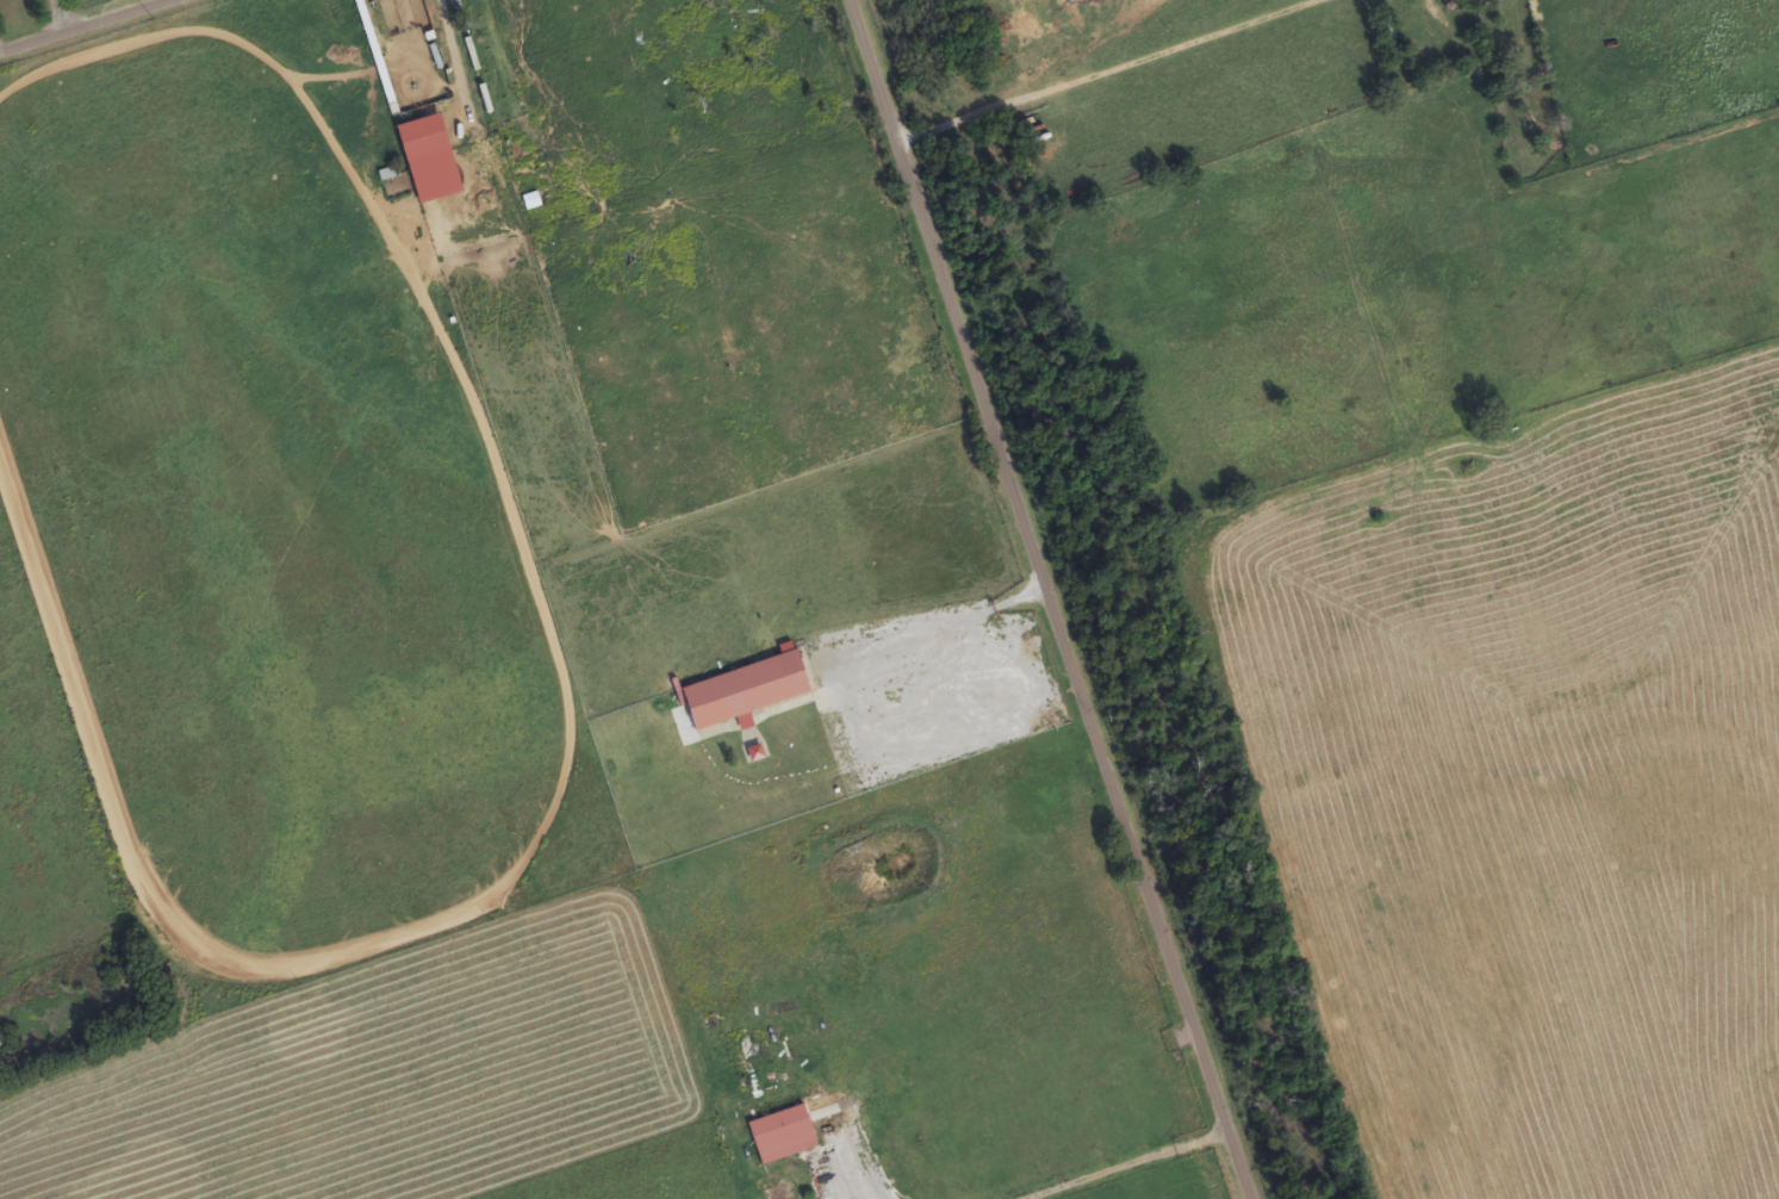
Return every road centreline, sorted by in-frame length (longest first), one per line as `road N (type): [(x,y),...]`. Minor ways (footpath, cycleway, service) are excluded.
road 1 (residential): [(1252,1198),(848,0)]
road 2 (residential): [(0,57),(182,0)]

